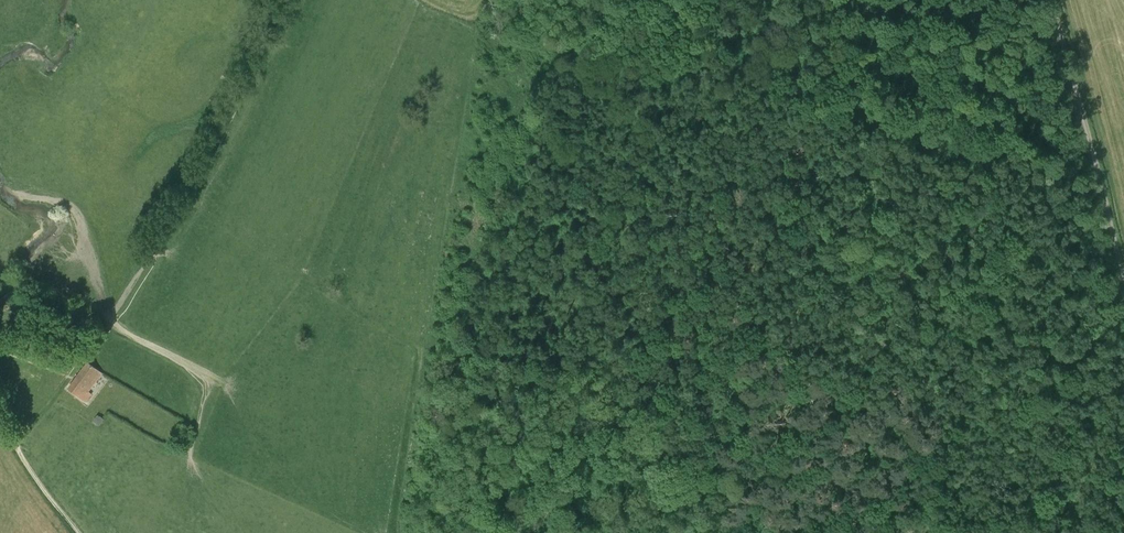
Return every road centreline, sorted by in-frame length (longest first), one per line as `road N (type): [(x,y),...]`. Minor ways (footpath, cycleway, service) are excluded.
road 1 (track): [(0,187),(67,202),(78,214),(114,326),(223,383)]
road 2 (track): [(1123,277),(1053,0)]

